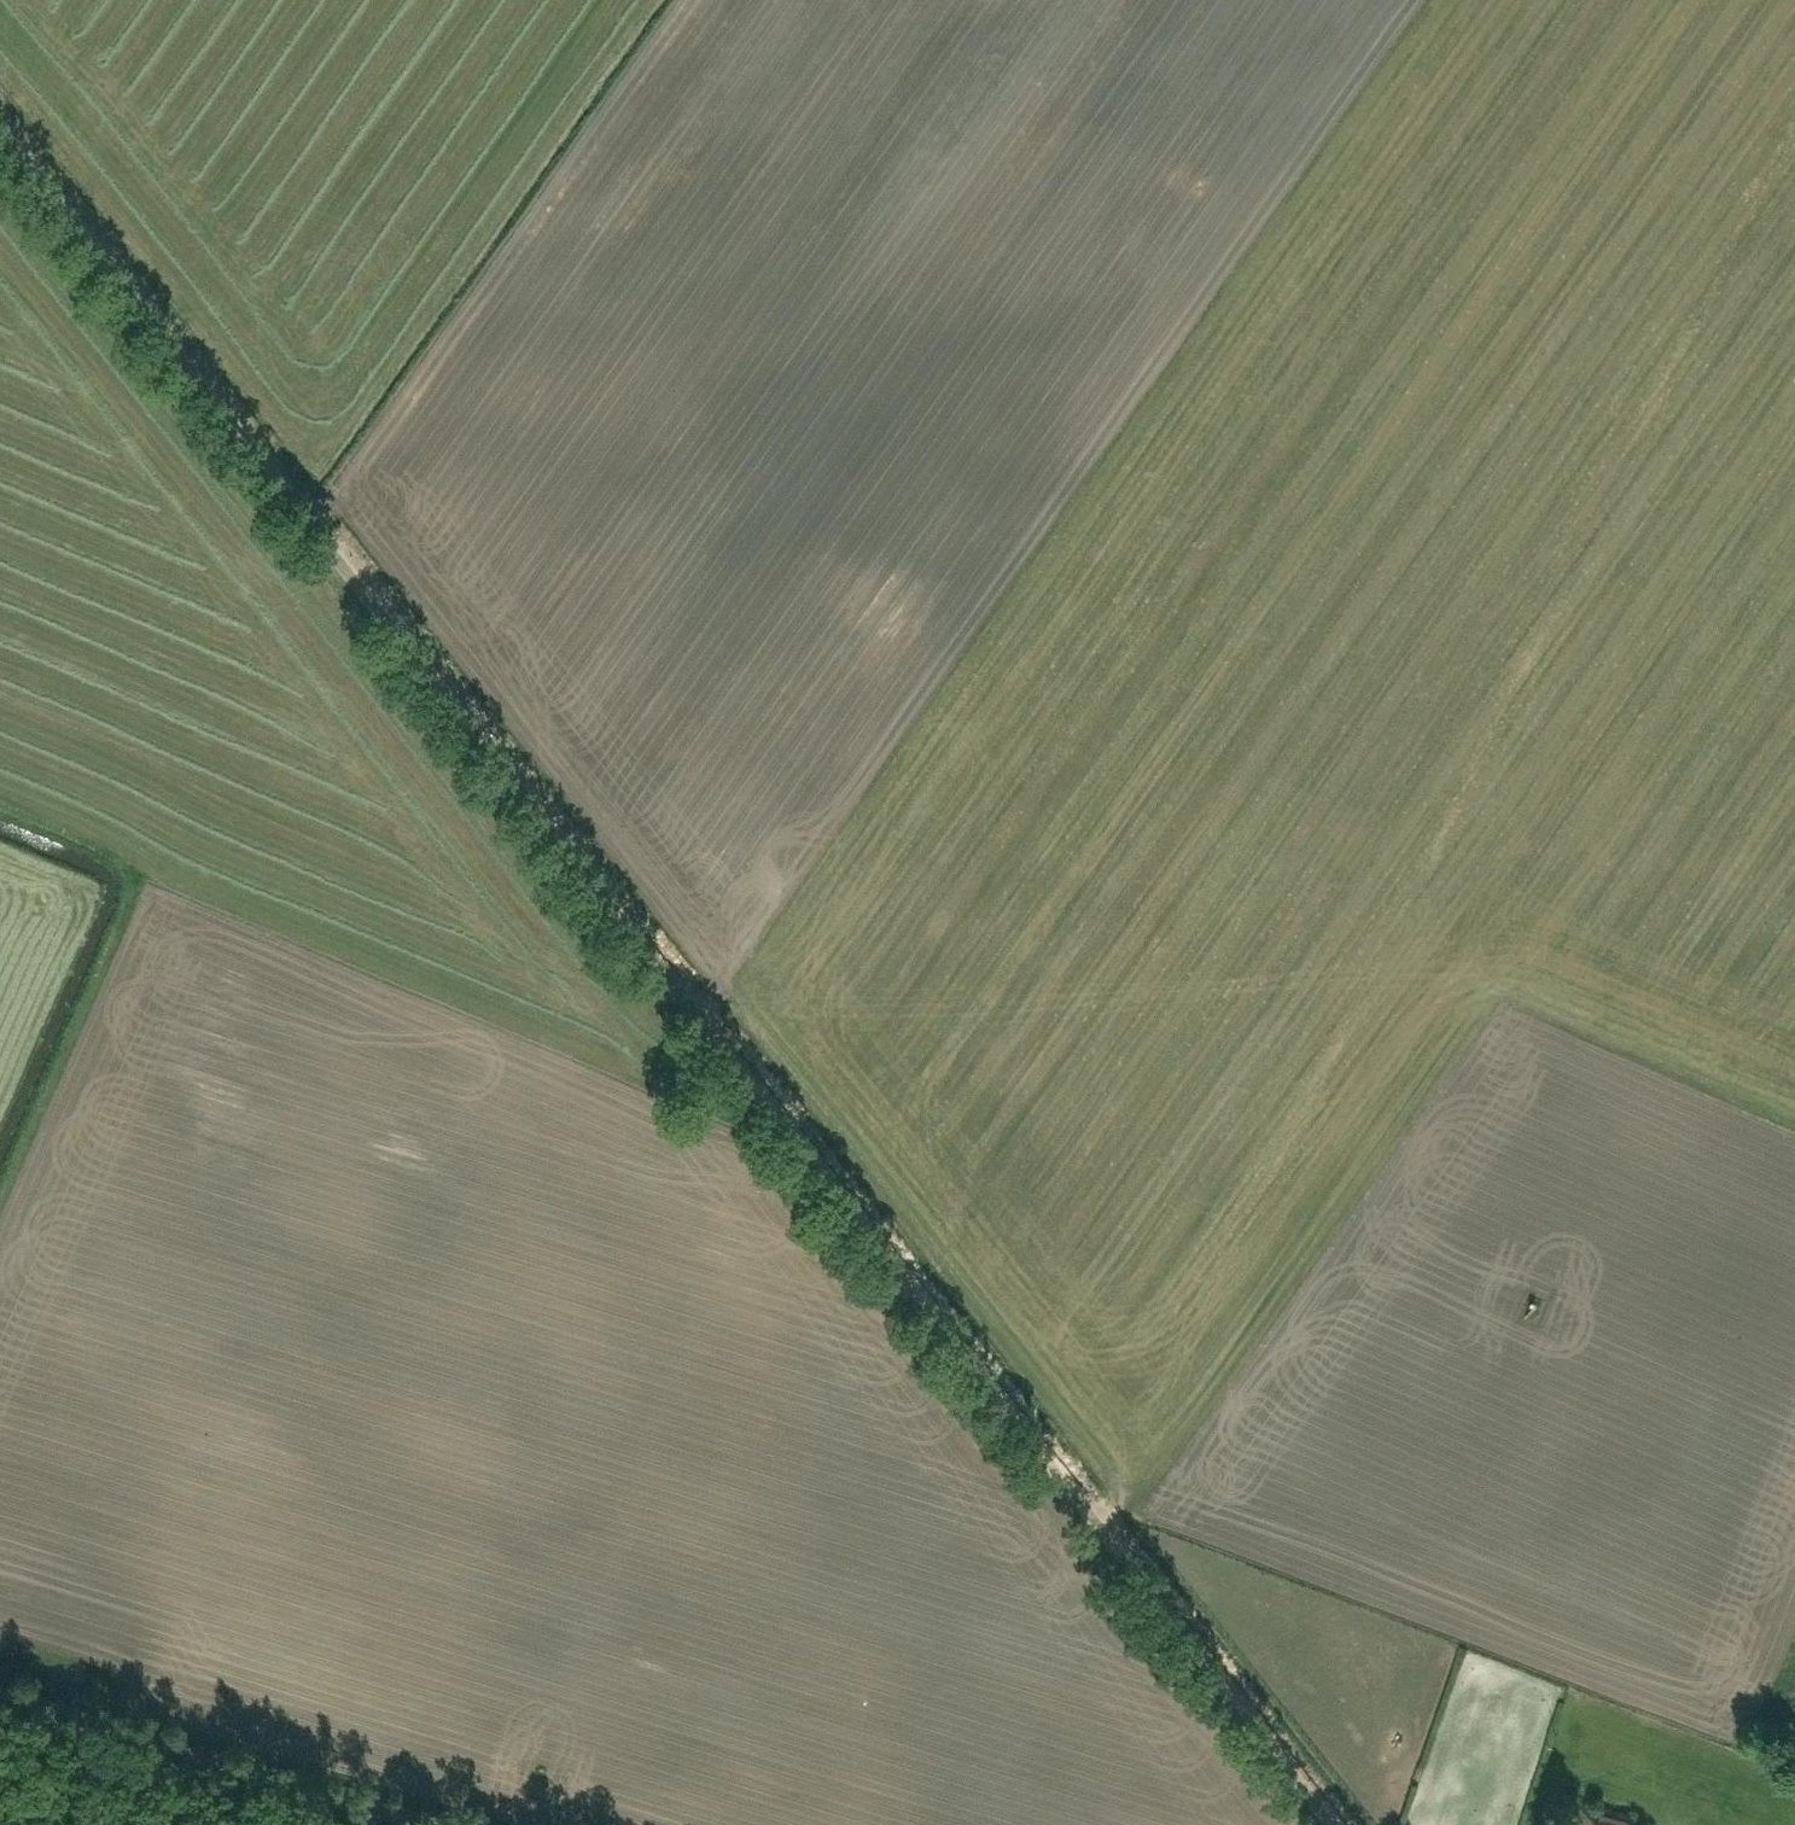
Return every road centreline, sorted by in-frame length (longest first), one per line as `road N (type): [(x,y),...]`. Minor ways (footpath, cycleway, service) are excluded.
road 1 (unclassified): [(1338,1824),(0,144)]
road 2 (unclassified): [(437,1824),(0,1695)]

